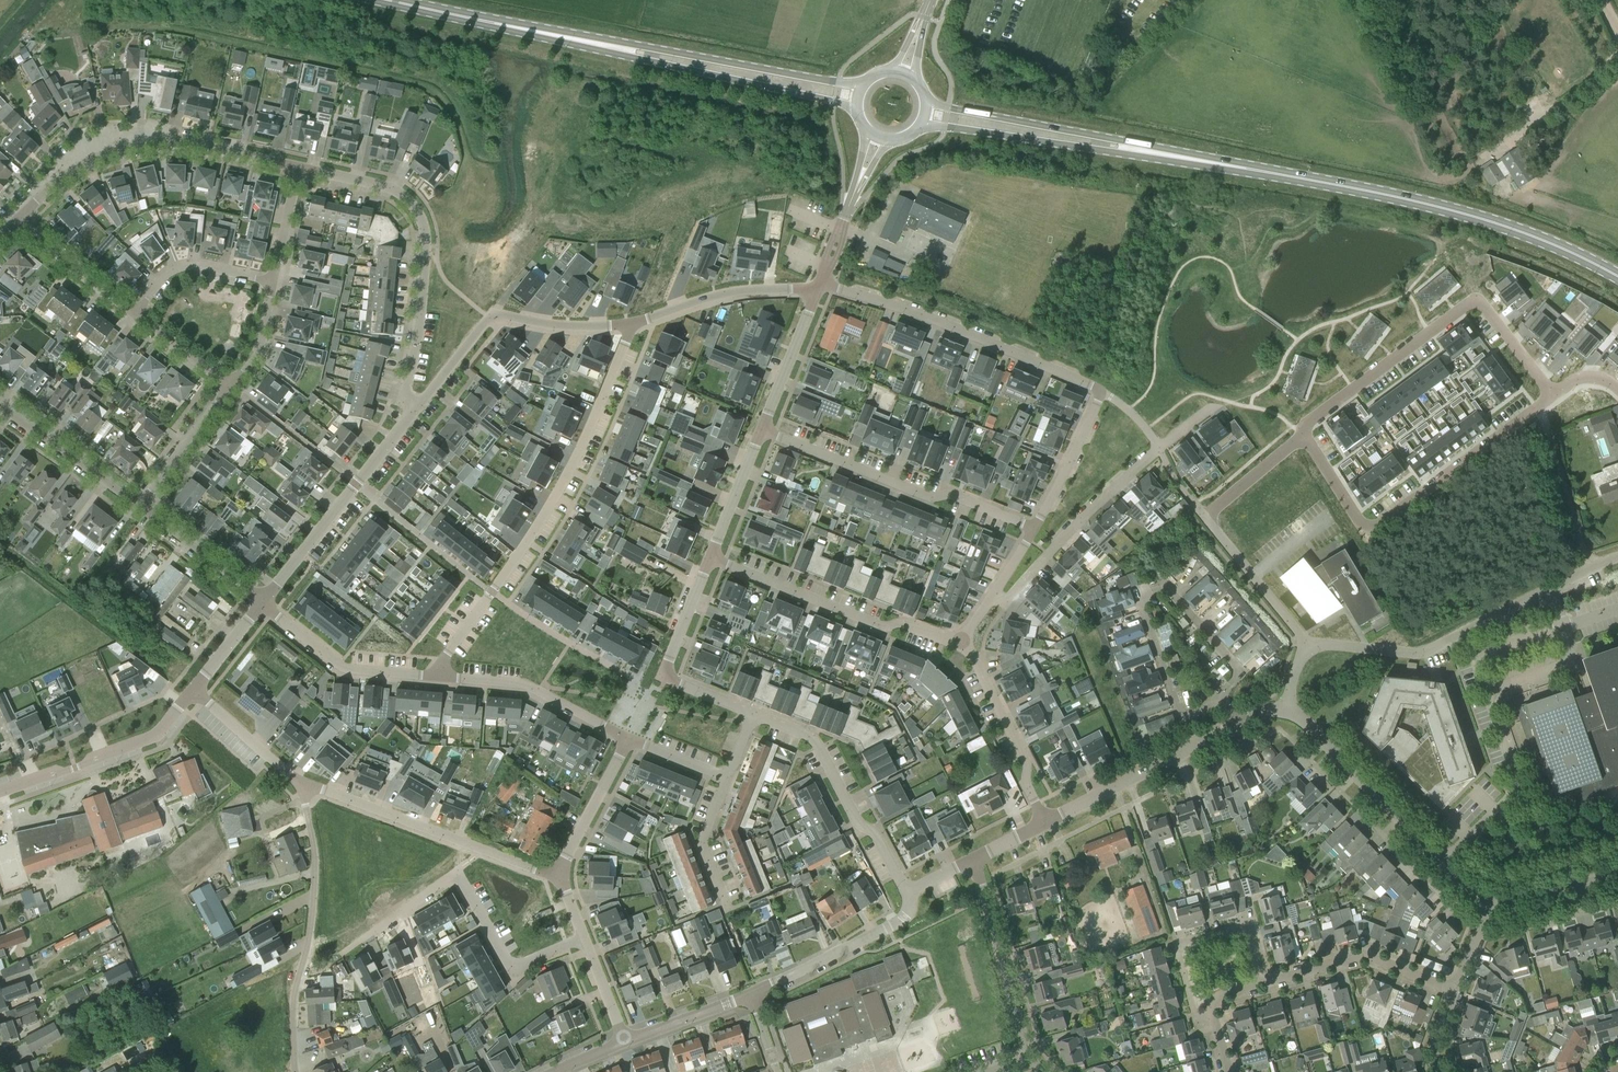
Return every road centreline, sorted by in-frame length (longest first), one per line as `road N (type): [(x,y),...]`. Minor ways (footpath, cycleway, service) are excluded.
road 1 (primary): [(1617,276),(1509,228),(1401,198),(1155,153)]
road 2 (residential): [(1301,436),(1311,418),(1477,300),(1552,395)]
road 3 (residential): [(336,956),(456,872),(512,969),(584,937)]
road 4 (residential): [(416,410),(406,400),(425,245),(419,214),(390,188),(299,167)]
road 5 (residential): [(1301,436),(1367,530),(1540,406)]
road 6 (residential): [(1218,697),(1236,679),(1236,666),(1164,585),(1146,591),(1143,604),(1179,707),(1195,716)]
road 7 (residential): [(491,592),(553,500),(629,336),(628,323)]
road 8 (residential): [(22,217),(69,171),(128,147),(165,141),(299,167)]
road 9 (residential): [(819,287),(932,320),(1101,393)]
road 10 (residential): [(1308,644),(1415,654),(1590,570)]
road 11 (primary): [(864,86),(570,38)]
road 12 (primary): [(570,38),(857,110)]
road 13 (residential): [(1308,644),(1204,516),(1301,436)]
road 14 (residential): [(296,1071),(293,995),(315,891),(307,784)]
road 15 (residential): [(1034,529),(762,430)]
road 16 (residential): [(307,784),(560,873)]
road 17 (residential): [(962,640),(898,623),(880,627),(710,558)]
road 18 (unclassified): [(416,410),(494,312),(582,326),(628,323)]
road 19 (unclassified): [(907,893),(875,833),(855,821),(813,739),(754,715)]
road 20 (unclassified): [(262,602),(416,410)]
road 21 (primary): [(922,126),(1155,153)]
road 22 (primary): [(1155,153),(927,102)]
road 23 (residential): [(994,594),(1007,602),(1100,500),(1159,449)]
road 24 (unclassified): [(754,715),(661,673),(710,558)]
road 25 (unclassified): [(0,793),(151,738),(194,690)]
road 26 (unclassified): [(1286,710),(1321,733),(1440,861)]
road 27 (unclassified): [(1045,822),(1237,725)]
road 28 (residential): [(1266,982),(1250,933),(1181,950),(1197,1023),(1214,1019)]
road 29 (residential): [(1029,1059),(973,858)]
road 30 (residential): [(1490,692),(1516,766),(1513,789),(1440,861)]
road 31 (residential): [(443,676),(349,669),(262,602)]
road 32 (residential): [(1045,822),(1025,784),(1025,758),(962,640)]
road 33 (unclassified): [(749,994),(905,917),(907,893)]
road 34 (residential): [(627,738),(518,684),(443,676)]
road 35 (residential): [(1266,982),(1356,959),(1454,990)]
road 36 (unclassified): [(628,323),(726,294),(819,287)]
road 37 (primary): [(570,38),(392,0)]
road 38 (residential): [(491,592),(639,679)]
road 39 (unclassified): [(1540,406),(1590,570)]
road 40 (residential): [(140,506),(0,412)]
road 41 (residential): [(726,777),(702,842),(730,914),(746,906)]
road 42 (residential): [(134,313),(160,278),(191,265),(272,280)]
road 43 (residential): [(262,602),(140,506)]
road 44 (unclassified): [(762,430),(819,287)]
road 45 (residential): [(1101,393),(1034,529)]
road 46 (residential): [(560,873),(627,738)]
road 47 (residential): [(140,506),(229,386)]
road 48 (residential): [(134,313),(55,253),(22,217)]
road 49 (residential): [(307,784),(194,690)]
road 50 (unclassified): [(710,558),(762,430)]
road 51 (unclassified): [(625,1042),(749,994)]
road 52 (unclassified): [(1490,905),(1617,873)]

